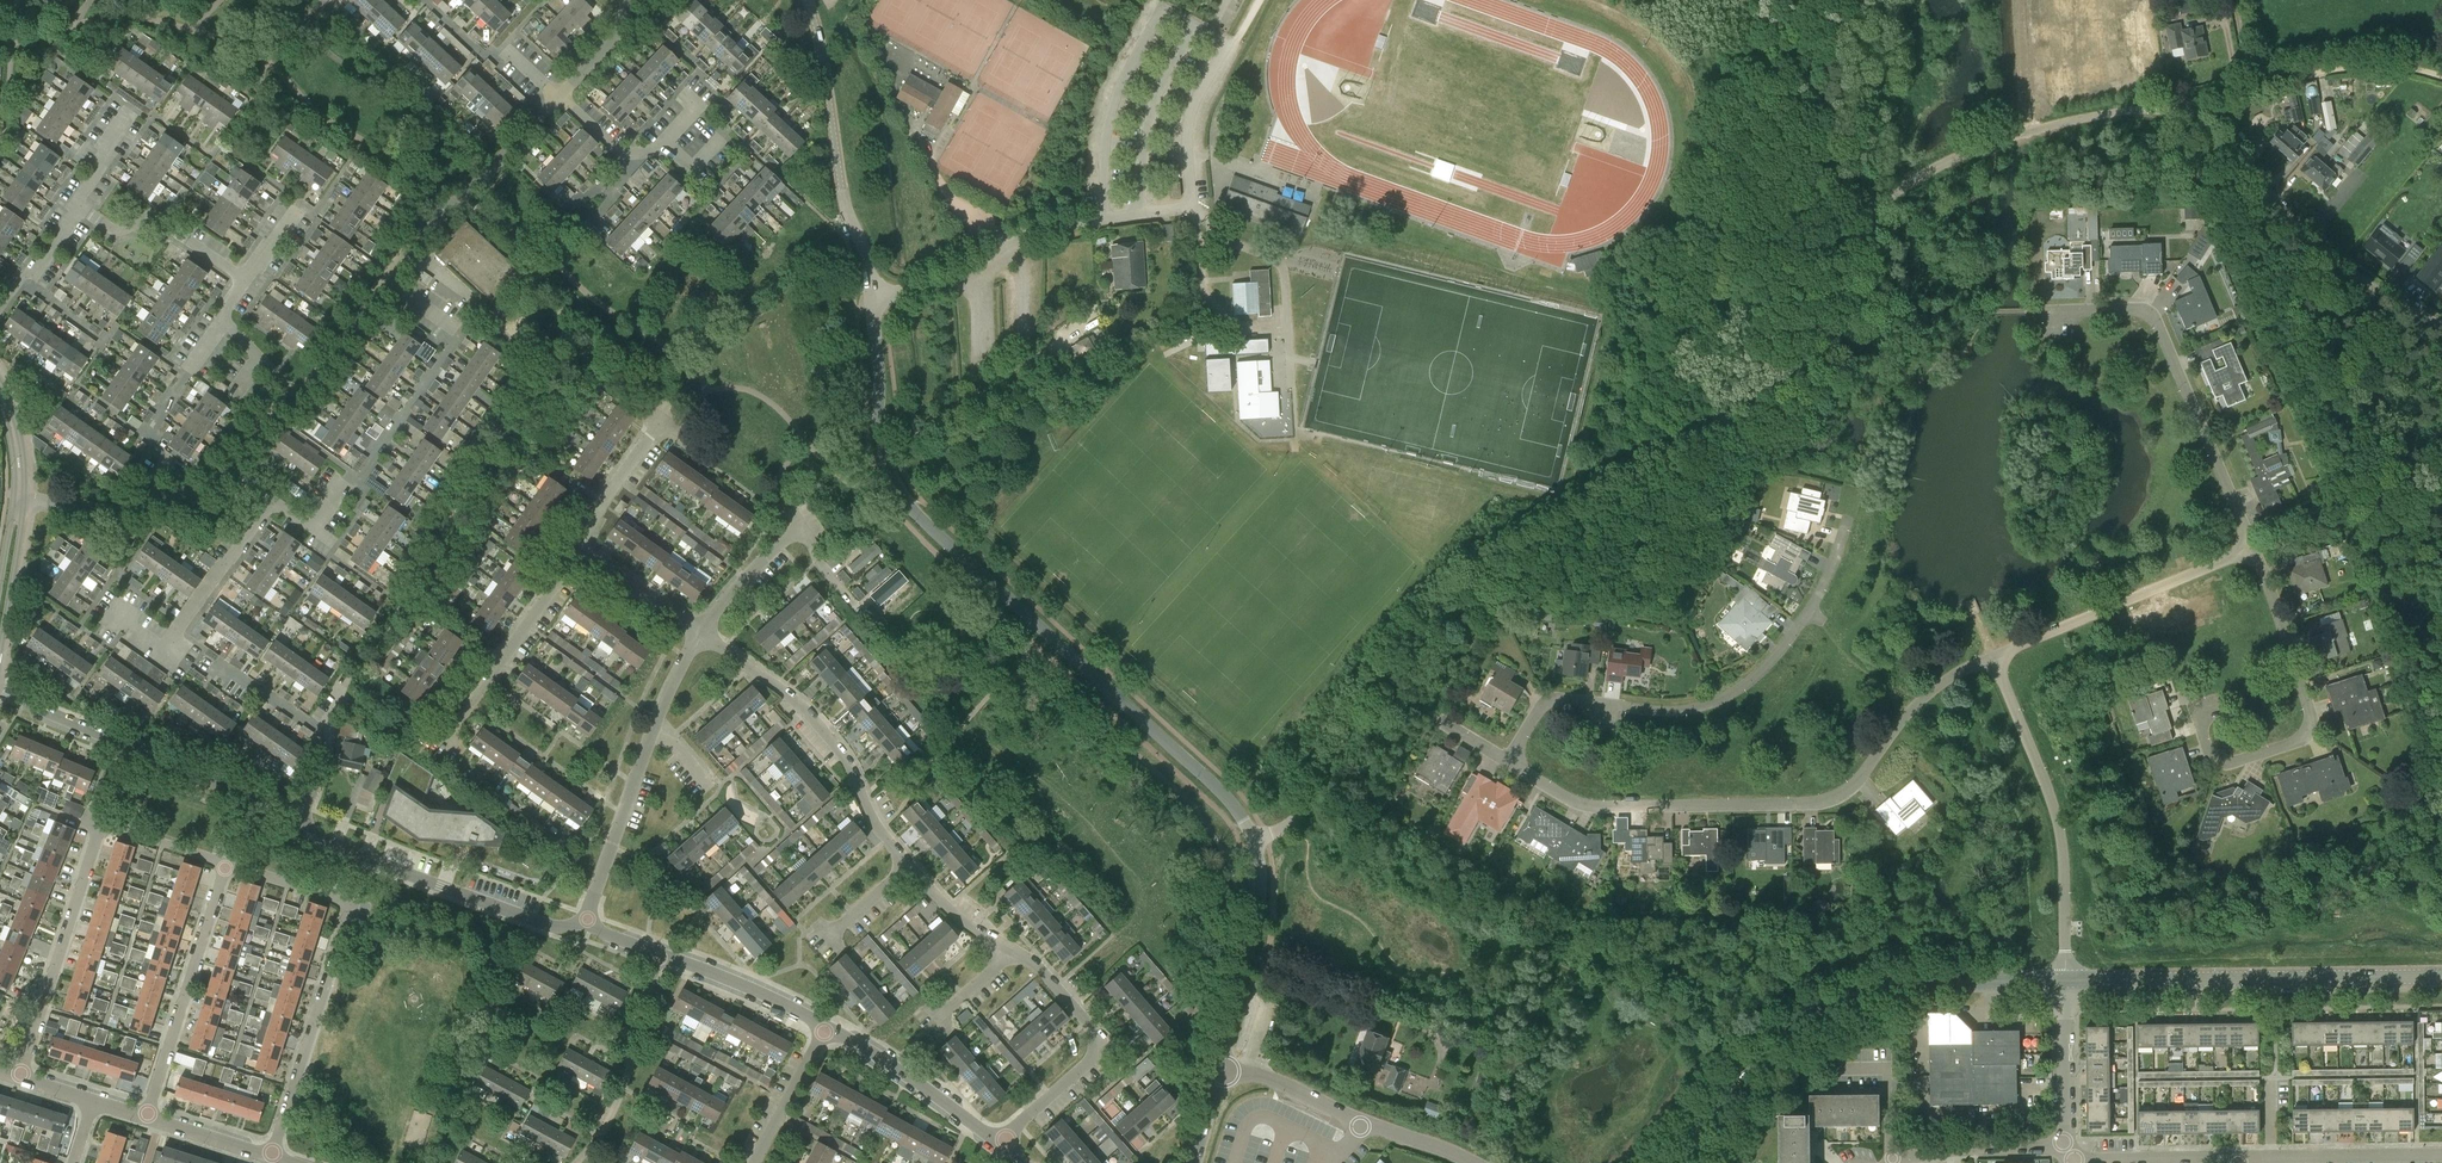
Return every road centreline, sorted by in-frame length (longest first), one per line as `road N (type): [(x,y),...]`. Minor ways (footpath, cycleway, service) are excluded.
road 1 (unclassified): [(1267,838),(1293,822),(1395,651),(1428,612),(1491,566),(1723,439),(1760,407),(1802,354),(1885,201),(1987,143),(2075,117),(2153,108)]
road 2 (residential): [(1256,844),(1221,792),(940,539),(898,491),(882,447),(870,298)]
road 3 (residential): [(1510,762),(1558,793),(1598,806),(1827,799),(1849,789),(1933,689),(1992,657)]
road 4 (residential): [(1510,762),(1549,700),(1676,711),(1733,692),(1792,635),(1832,567),(1845,525)]
road 5 (tertiary): [(1676,1162),(1787,1038),(1838,1002),(1891,985),(2063,980)]
road 6 (residential): [(271,1158),(349,901),(226,865)]
road 7 (tertiary): [(2063,980),(2441,976)]
road 8 (residential): [(2223,698),(2200,712),(2210,749),(2232,762),(2300,742),(2309,694),(2252,549)]
road 9 (residential): [(2252,549),(2155,317),(2116,304),(2068,307),(2059,319)]
road 10 (residential): [(870,298),(961,275),(1046,228),(1192,206)]
road 11 (residential): [(2063,980),(2051,780),(1992,657)]
road 12 (unclassified): [(2441,322),(2343,261),(2186,113)]
road 13 (tertiary): [(299,814),(0,691)]
road 14 (residential): [(907,865),(870,817),(842,753),(790,695),(700,631)]
road 15 (residential): [(585,924),(667,688),(700,631)]
road 16 (tertiary): [(585,924),(552,927),(388,867),(322,840),(299,814)]
road 17 (residential): [(870,298),(844,203),(808,0)]
road 18 (residential): [(1992,657),(2252,549)]
road 19 (residential): [(999,1144),(1098,1047),(1092,1029),(1013,950)]
road 20 (tertiary): [(1224,1073),(1277,1082),(1475,1162)]
road 21 (residential): [(20,1078),(100,825)]
road 22 (residential): [(147,1118),(226,865)]
road 23 (unclassified): [(2186,113),(2273,74),(2376,65),(2441,73)]
road 24 (tertiary): [(384,280),(426,224),(483,180),(558,97)]
road 25 (residential): [(121,615),(117,621),(165,653),(271,500)]
road 26 (residential): [(445,740),(574,554),(586,551)]
road 27 (residential): [(577,1162),(614,1111),(661,955)]
road 28 (tertiary): [(19,496),(108,509),(190,496),(229,471)]
road 29 (residential): [(299,814),(330,733),(224,670),(220,676)]
road 30 (tertiary): [(999,1144),(825,1026)]
road 31 (track): [(882,447),(944,418),(1059,346)]
road 32 (residential): [(2240,1157),(2441,1154)]
road 33 (residential): [(246,280),(164,222),(120,231),(80,209)]
road 34 (tertiary): [(825,1026),(661,955)]
road 35 (residential): [(1890,1162),(1971,1148),(2063,1146)]
road 36 (residential): [(2070,1159),(2240,1157)]
road 37 (residential): [(2063,1146),(2063,980)]
road 38 (residential): [(692,170),(670,150),(622,154),(558,97)]
road 39 (residential): [(586,551),(584,536),(661,420)]
road 40 (residential): [(752,1162),(825,1026)]
road 41 (tertiary): [(291,396),(323,370),(384,280)]
road 42 (residential): [(700,631),(801,528)]
road 43 (residential): [(700,631),(586,551)]
road 44 (residential): [(1013,950),(956,917),(907,865)]
road 45 (residential): [(147,433),(225,320)]
road 46 (residential): [(100,825),(226,865)]
road 47 (residential): [(271,1158),(147,1118)]
road 48 (residential): [(0,308),(23,277),(37,273),(80,209)]
road 49 (tertiary): [(558,97),(614,37),(626,0)]
road 50 (residential): [(80,209),(74,205),(131,108)]

